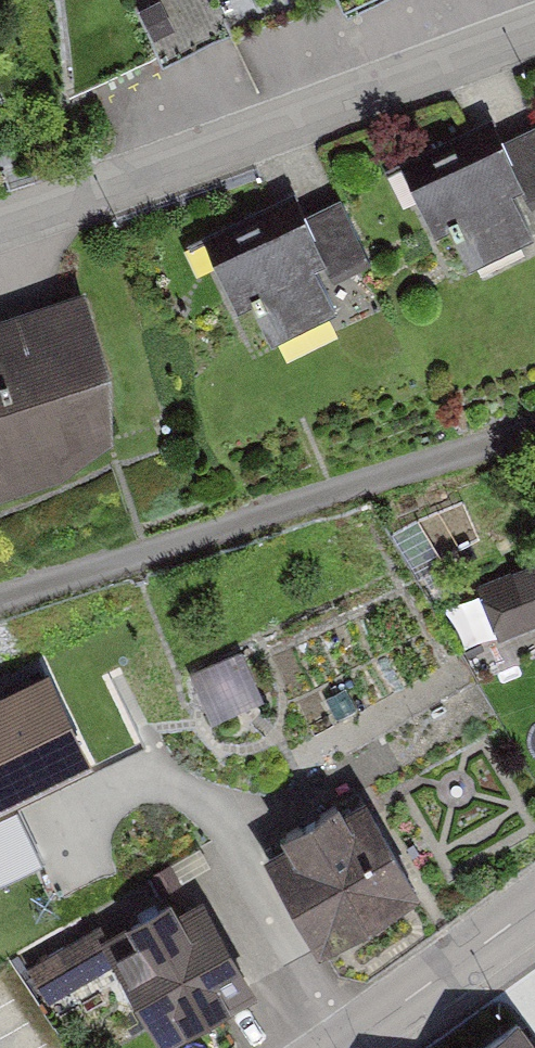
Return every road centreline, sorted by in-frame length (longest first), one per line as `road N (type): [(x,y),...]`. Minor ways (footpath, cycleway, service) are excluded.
road 1 (residential): [(0,225),(534,27)]
road 2 (residential): [(340,1047),(534,907)]

